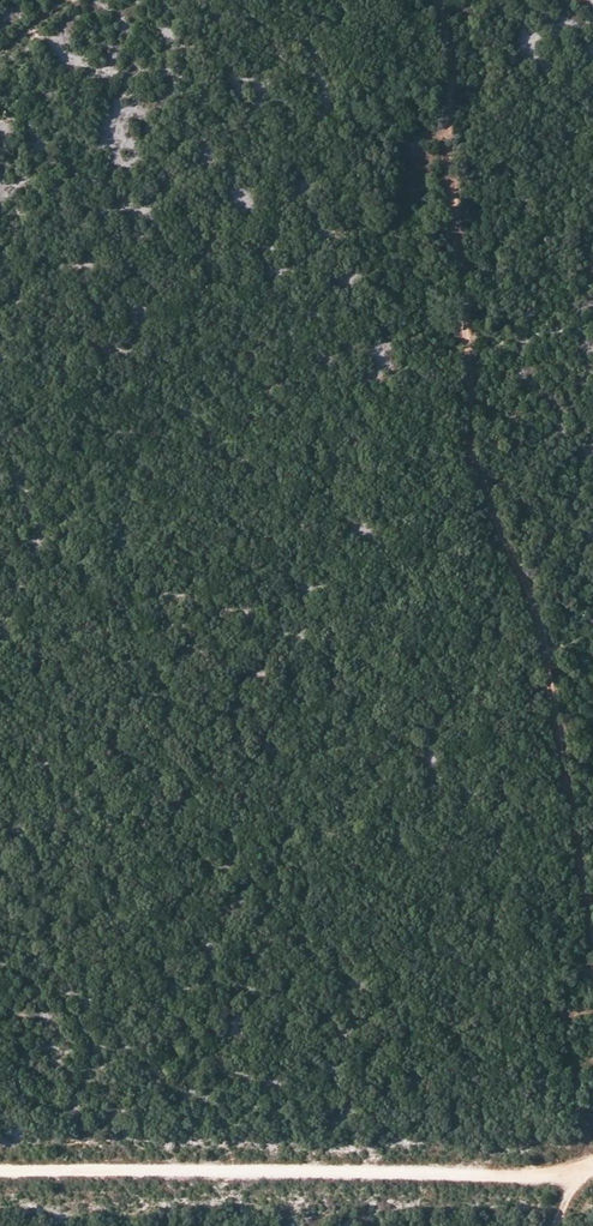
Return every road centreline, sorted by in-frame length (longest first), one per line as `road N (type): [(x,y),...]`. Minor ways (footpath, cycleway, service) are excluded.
road 1 (track): [(592,1167),(557,1178),(0,1175)]

